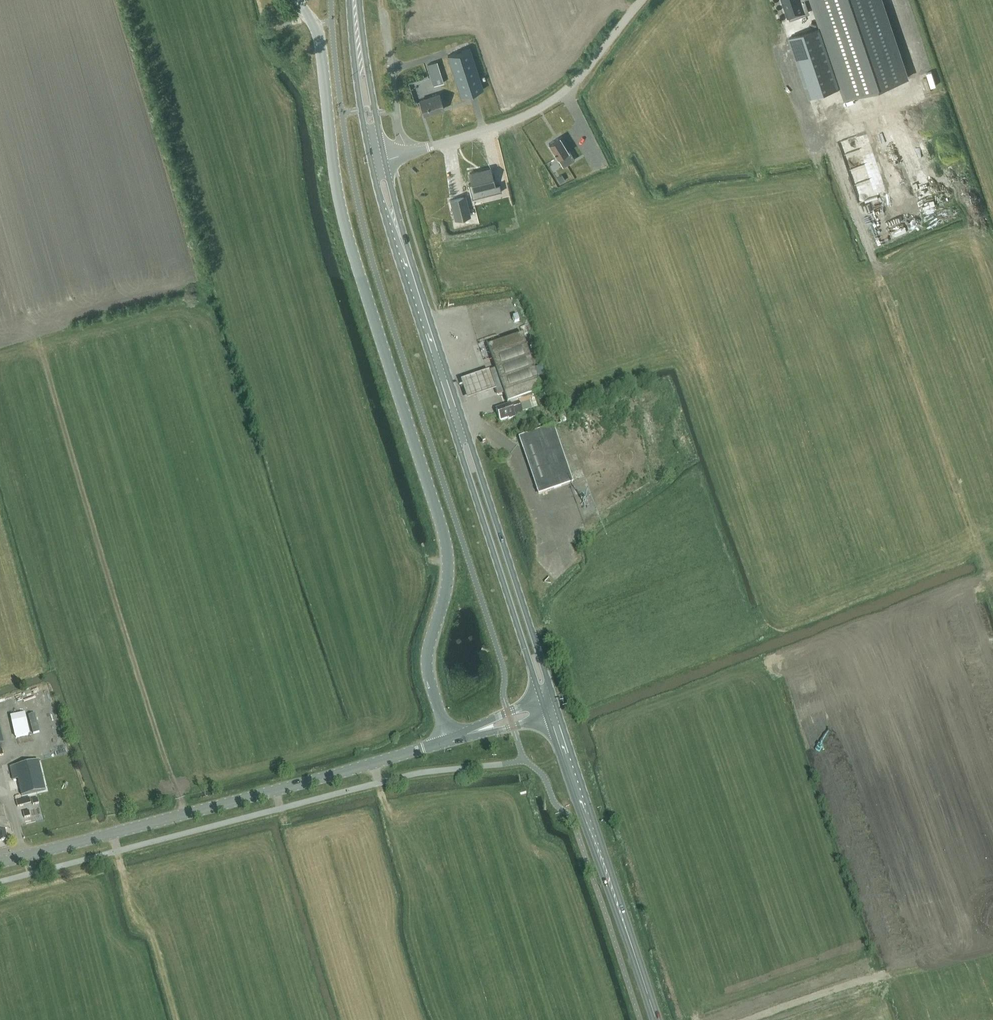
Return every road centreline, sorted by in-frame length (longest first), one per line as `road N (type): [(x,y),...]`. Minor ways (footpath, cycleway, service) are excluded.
road 1 (unclassified): [(315,24),(344,220),(445,536),(447,574),(427,667),(450,740)]
road 2 (primary): [(371,161),(541,699)]
road 3 (primary): [(553,695),(385,158)]
road 4 (tertiary): [(0,863),(450,740)]
road 5 (primary): [(659,1019),(559,714)]
road 6 (unclassified): [(385,158),(479,132),(554,99),(642,0)]
road 7 (primary): [(547,718),(643,997)]
road 8 (primary): [(350,0),(371,161)]
road 9 (primary): [(385,158),(360,0)]

